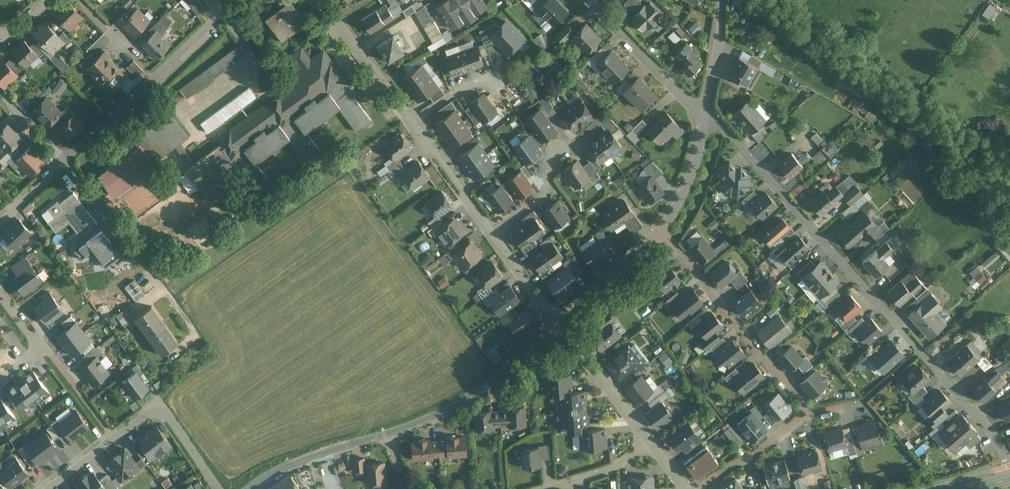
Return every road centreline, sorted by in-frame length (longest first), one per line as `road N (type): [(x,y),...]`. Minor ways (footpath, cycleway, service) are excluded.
road 1 (residential): [(1009,459),(706,118)]
road 2 (residential): [(64,159),(232,0)]
road 3 (residential): [(804,415),(664,232)]
road 4 (residential): [(558,323),(474,394),(392,432)]
road 5 (residential): [(706,118),(591,0)]
road 6 (residential): [(558,323),(652,445)]
road 7 (residential): [(392,432),(268,473),(251,488)]
road 8 (residential): [(64,159),(156,280)]
road 9 (residential): [(324,0),(413,122)]
road 10 (residential): [(118,437),(167,413),(184,422),(223,488)]
road 11 (residential): [(558,323),(664,232)]
road 12 (residential): [(413,122),(493,233)]
road 13 (residential): [(702,488),(804,415)]
road 14 (residential): [(664,232),(706,118)]

